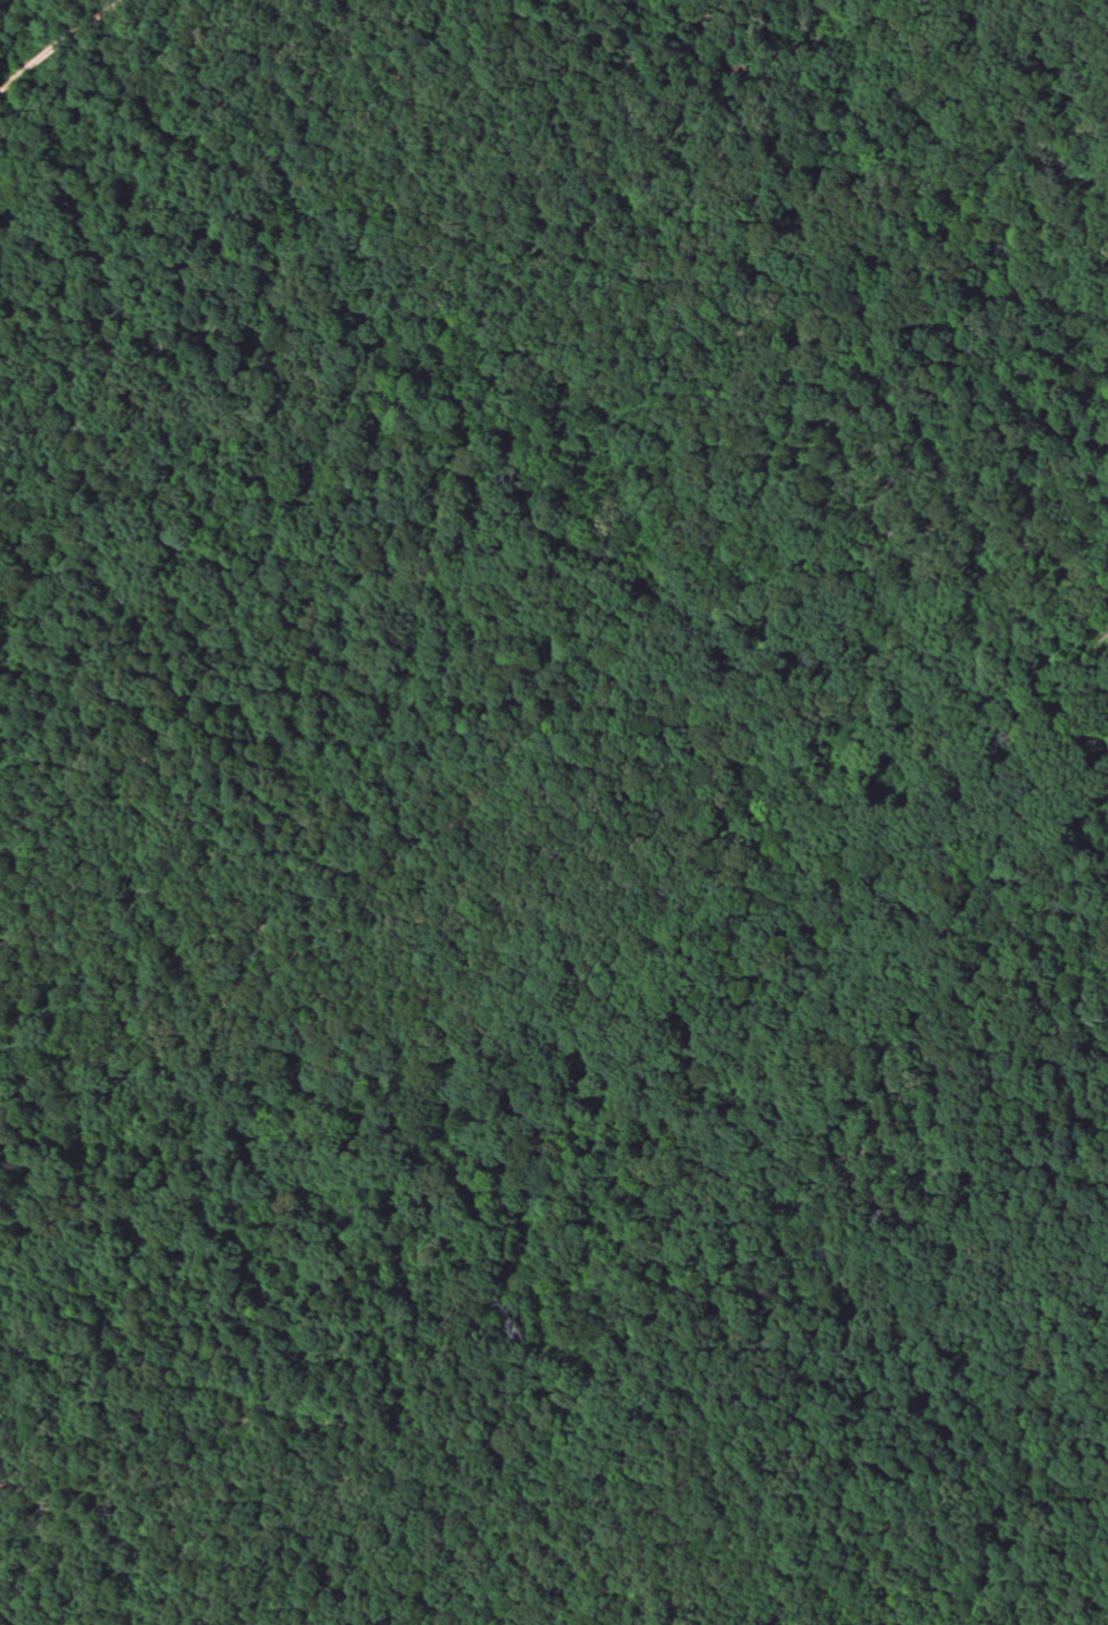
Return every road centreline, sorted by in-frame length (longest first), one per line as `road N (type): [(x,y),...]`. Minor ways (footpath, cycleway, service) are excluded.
road 1 (track): [(113,0),(0,97)]

